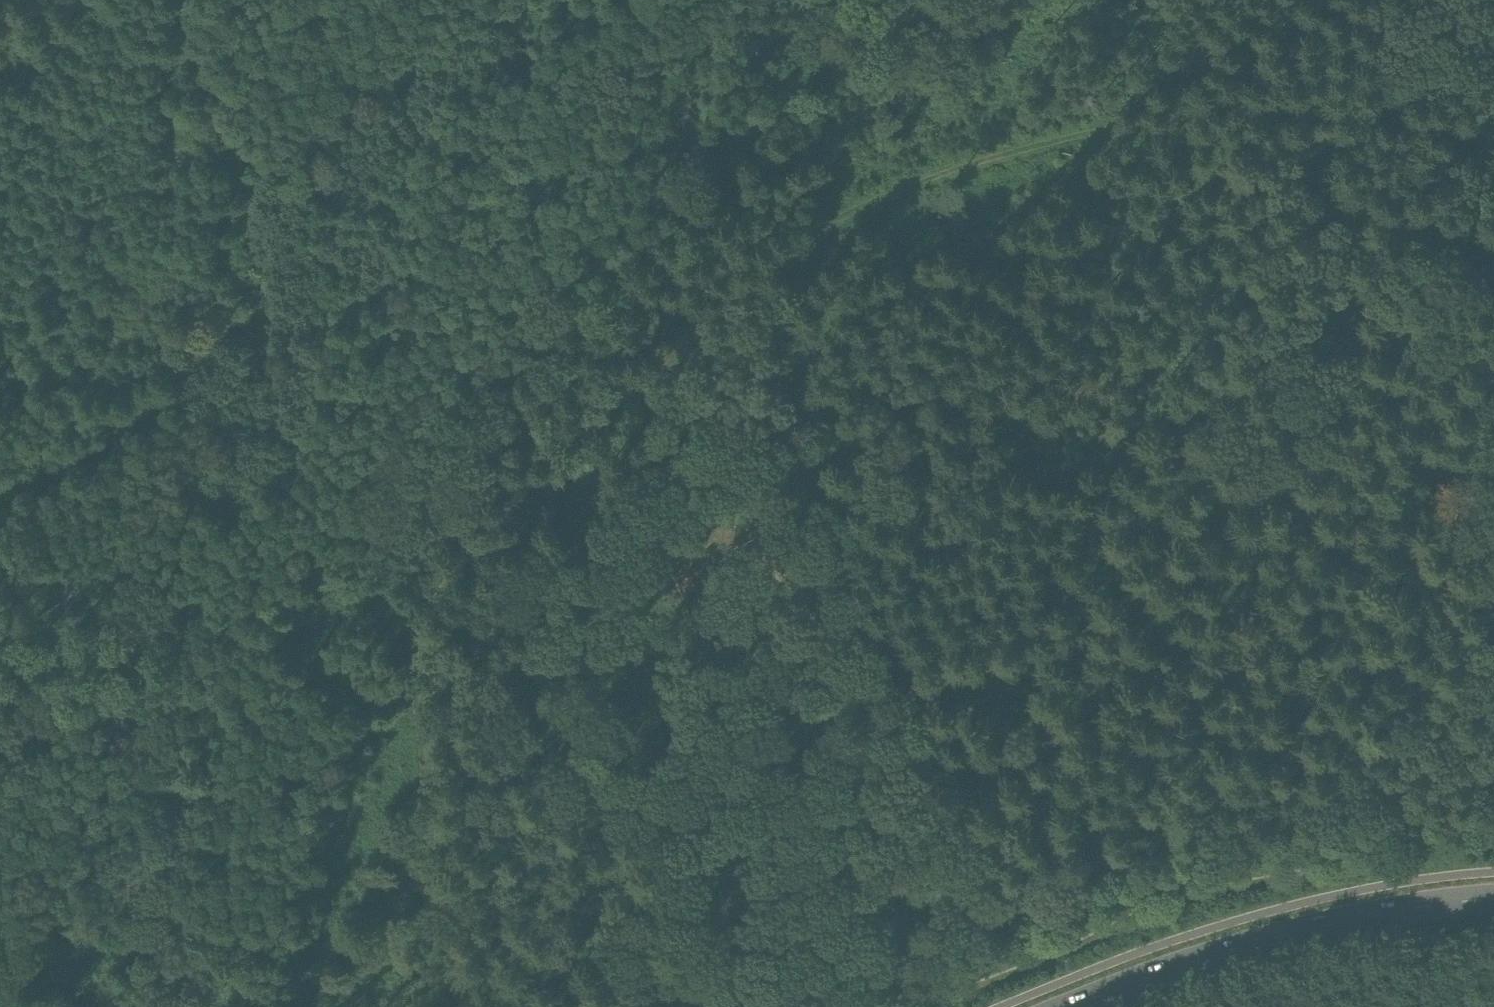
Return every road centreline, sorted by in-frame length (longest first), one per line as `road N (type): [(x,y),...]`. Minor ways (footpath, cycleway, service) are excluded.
road 1 (track): [(363,1006),(422,822),(414,668),(420,603),(810,233),(919,182),(1123,129),(1179,129),(1278,153),(1355,211),(1493,227)]
road 2 (track): [(879,1006),(1190,895),(1493,821)]
road 3 (track): [(0,475),(93,444),(206,344),(270,272),(202,0)]
road 4 (secondary): [(1076,1006),(1271,938),(1395,910),(1493,899)]

